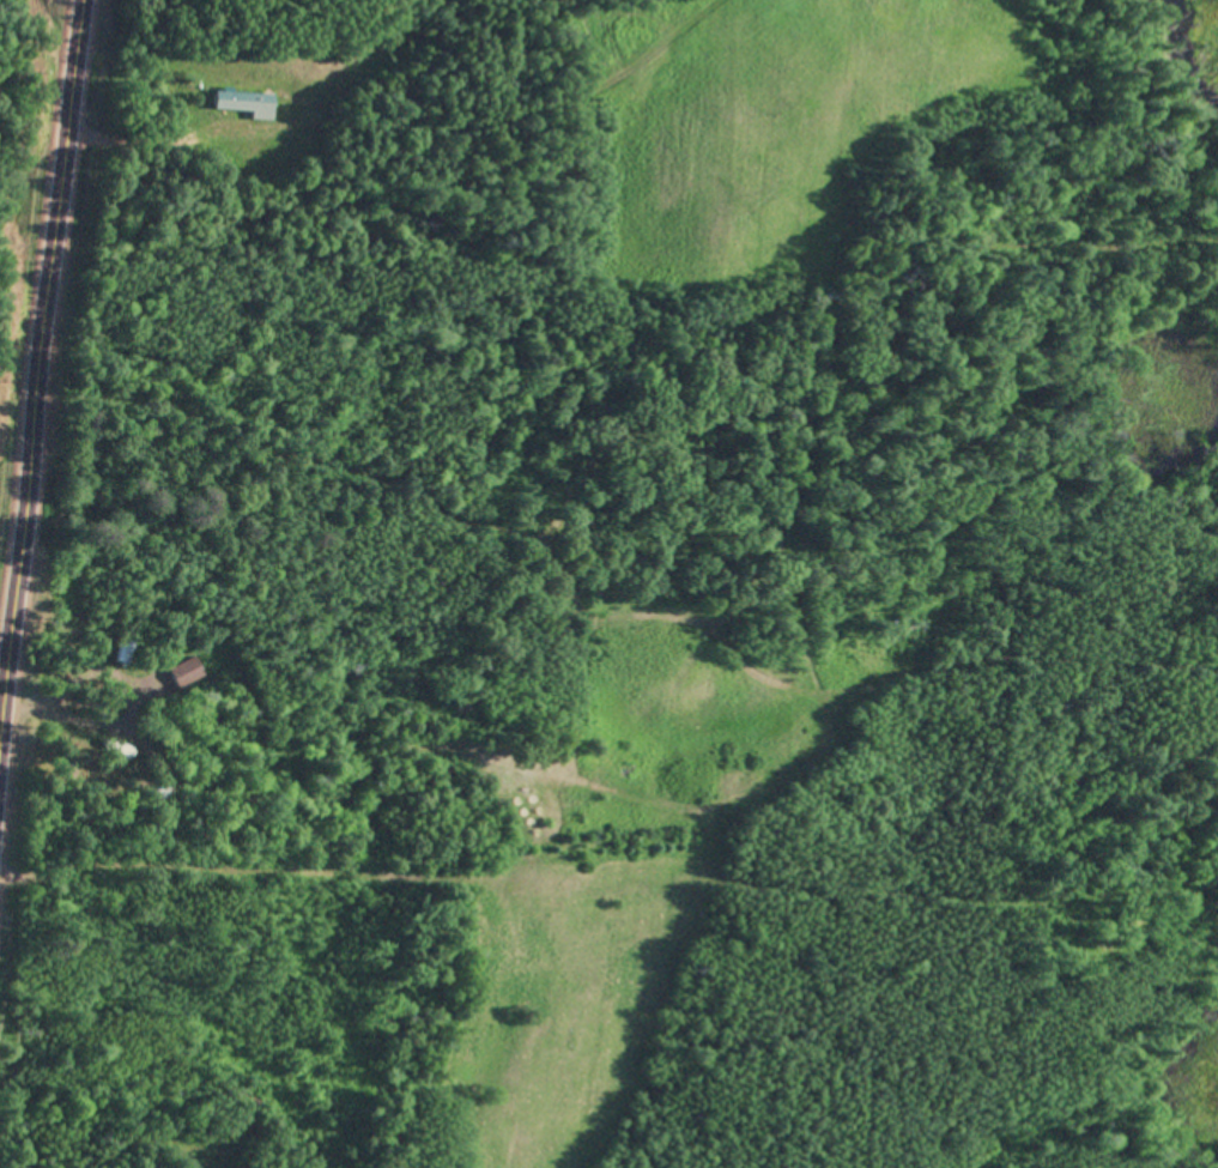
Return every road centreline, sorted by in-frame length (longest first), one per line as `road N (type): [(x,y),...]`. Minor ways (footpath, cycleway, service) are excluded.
road 1 (secondary): [(0,754),(82,0)]

